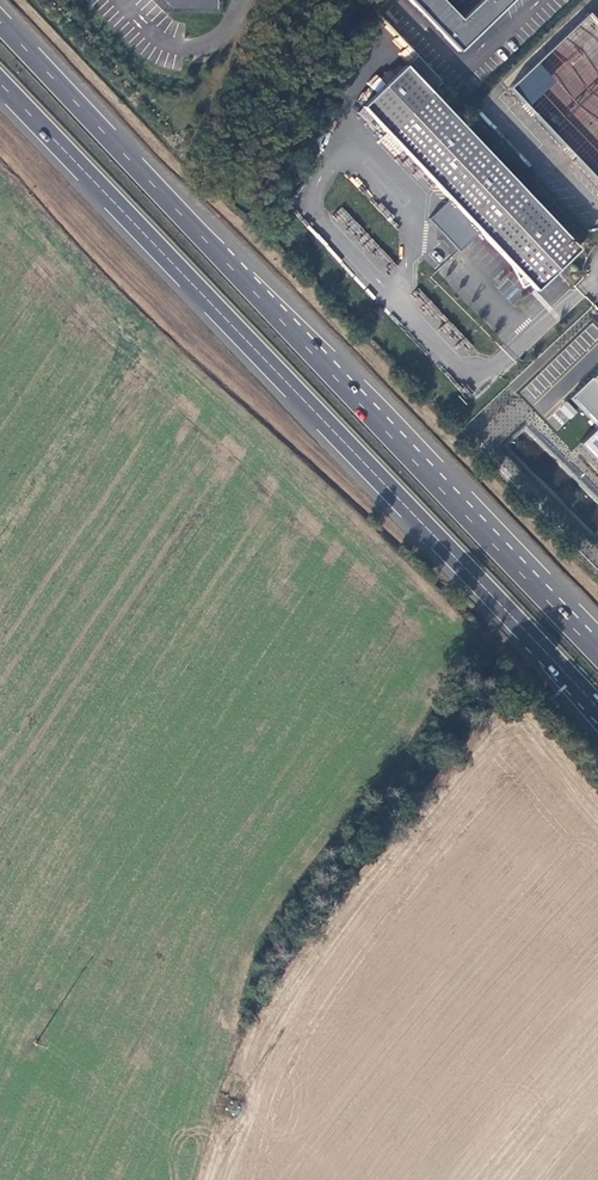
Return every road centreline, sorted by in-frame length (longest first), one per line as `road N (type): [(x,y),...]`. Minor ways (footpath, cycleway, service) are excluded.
road 1 (trunk): [(597,653),(0,20)]
road 2 (trunk): [(0,84),(561,668)]

